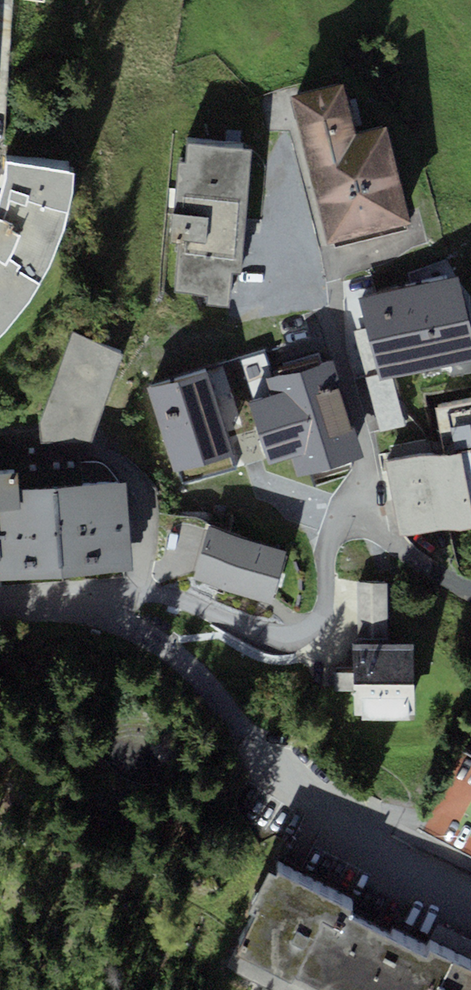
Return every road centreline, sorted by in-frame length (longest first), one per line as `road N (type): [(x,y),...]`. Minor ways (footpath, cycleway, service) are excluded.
road 1 (residential): [(0,601),(81,594),(142,626),(220,701),(295,800),(335,834),(470,903)]

